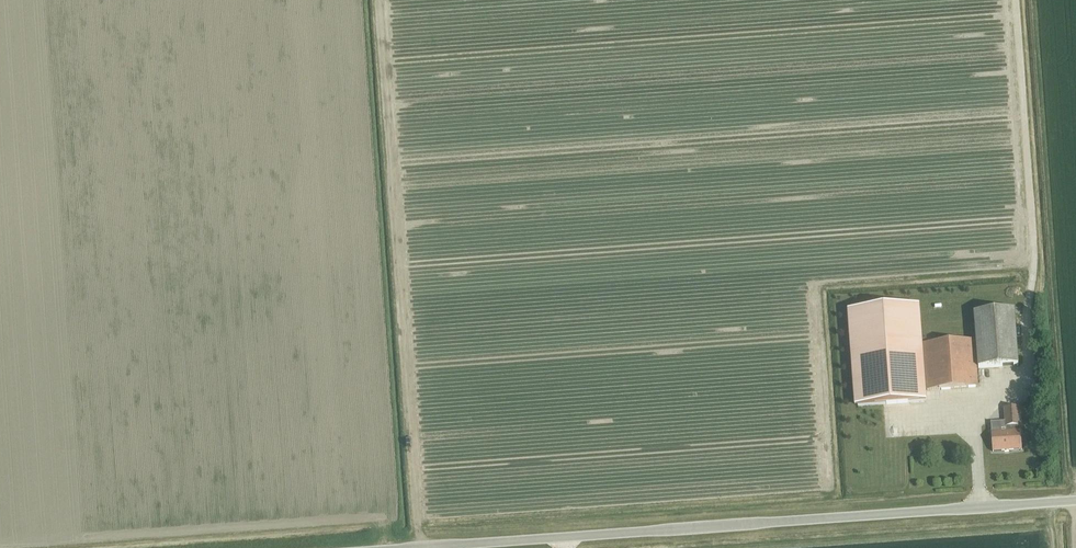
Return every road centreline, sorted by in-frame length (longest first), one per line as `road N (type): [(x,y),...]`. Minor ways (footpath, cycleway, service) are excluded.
road 1 (unclassified): [(376,547),(1075,499)]

